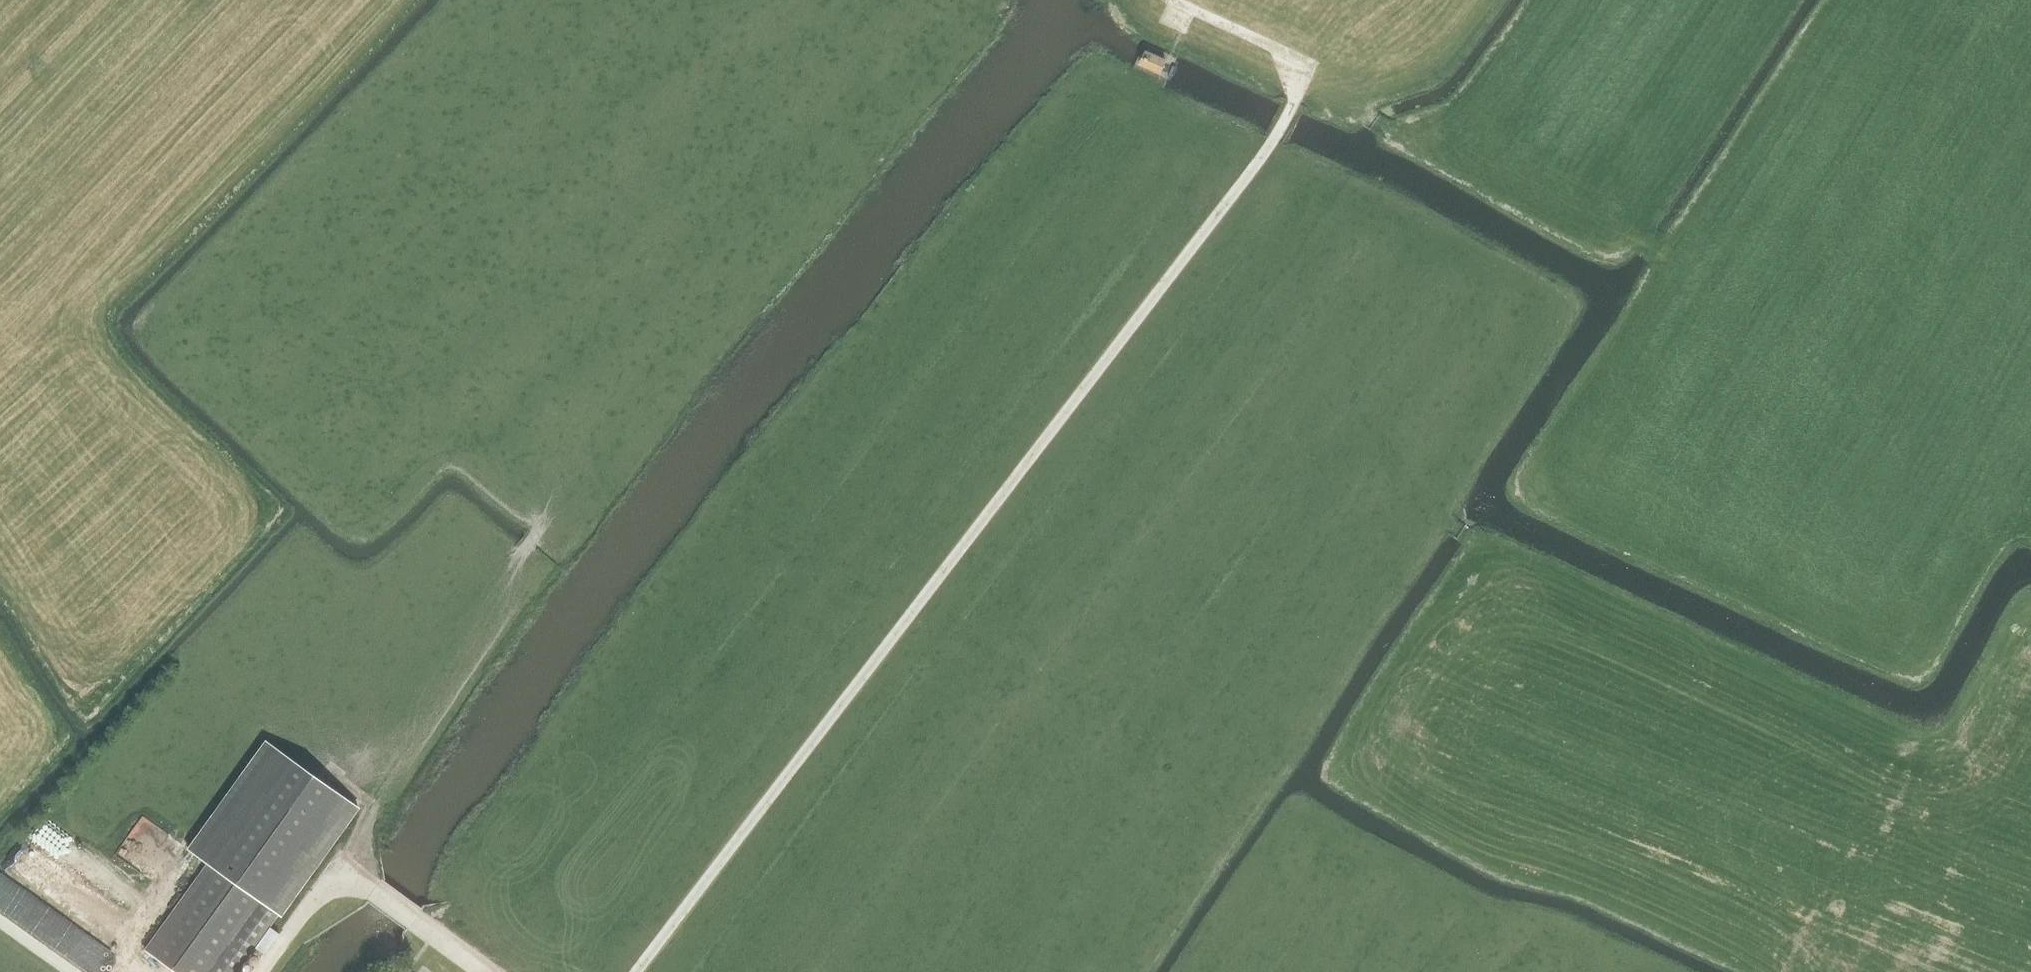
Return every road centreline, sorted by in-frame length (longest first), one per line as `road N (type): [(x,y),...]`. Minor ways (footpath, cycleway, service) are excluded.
road 1 (track): [(1174,1),(1311,66),(1276,136),(637,971)]

